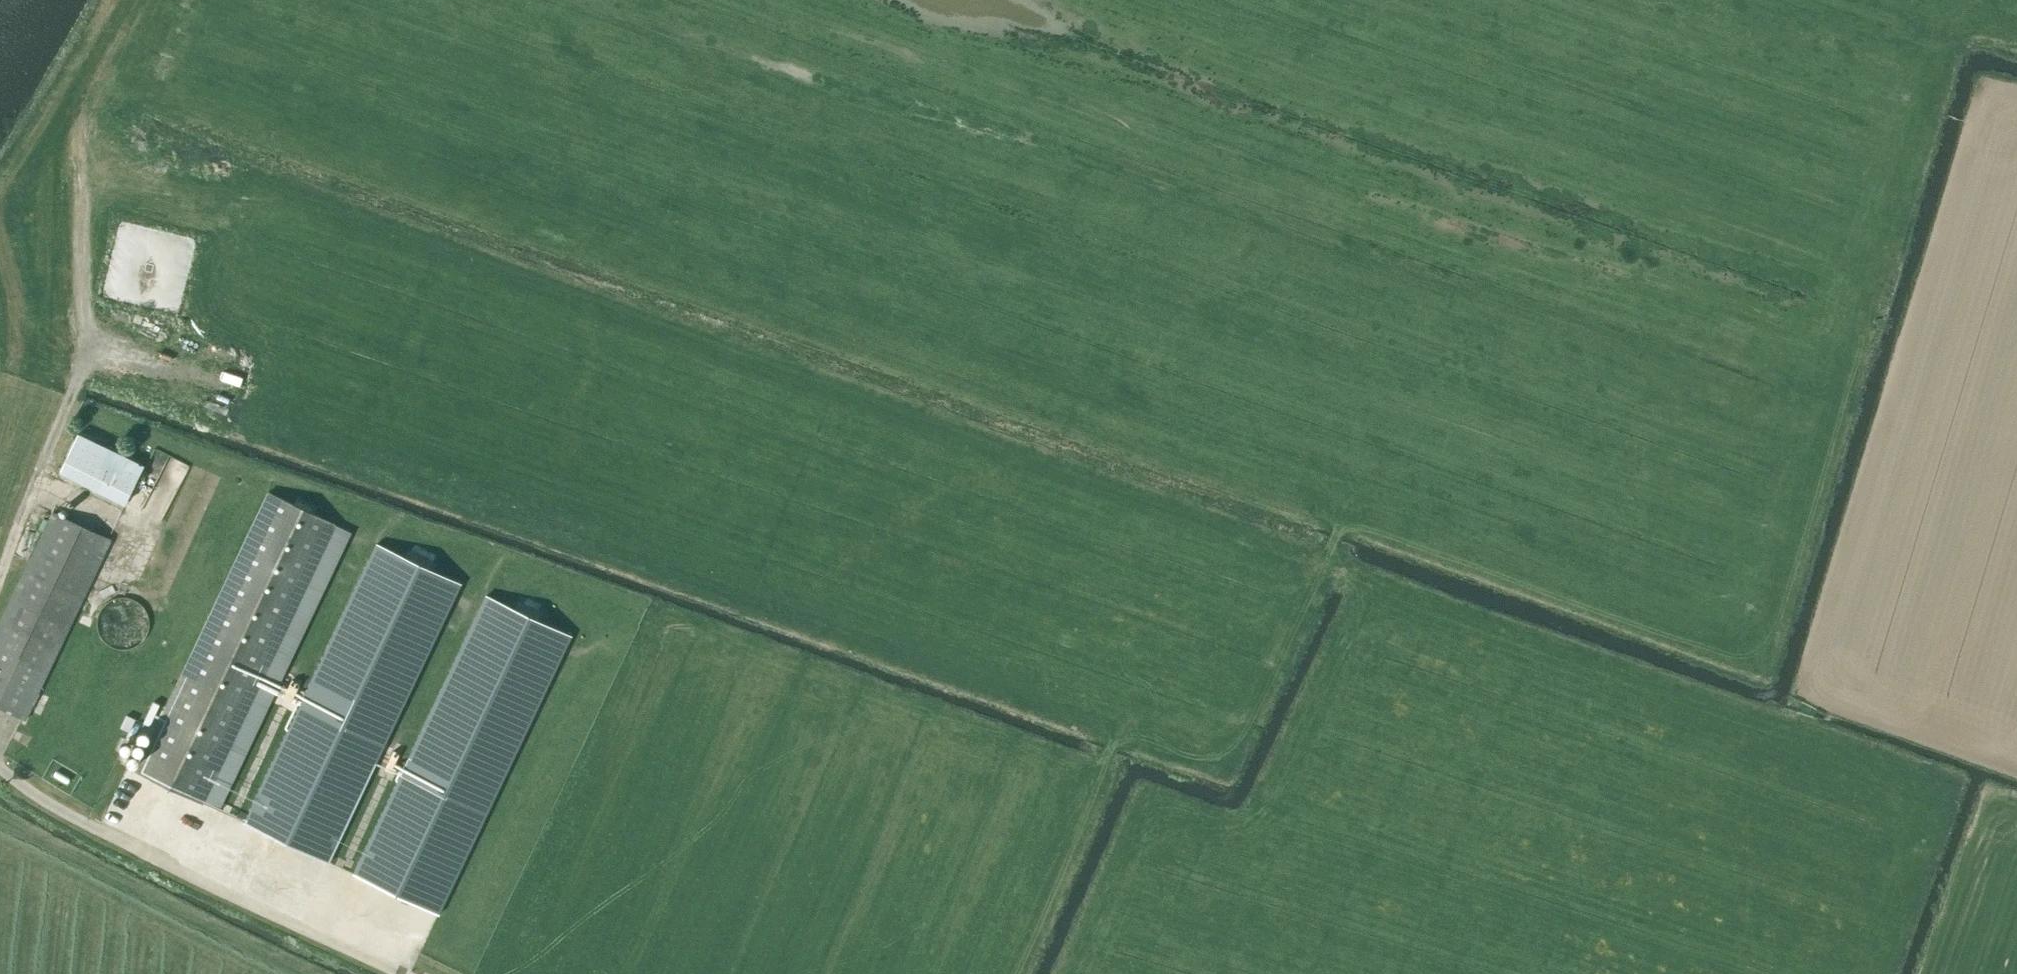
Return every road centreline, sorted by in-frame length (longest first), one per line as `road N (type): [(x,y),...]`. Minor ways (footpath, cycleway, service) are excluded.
road 1 (track): [(0,576),(81,365),(77,129),(104,67)]

